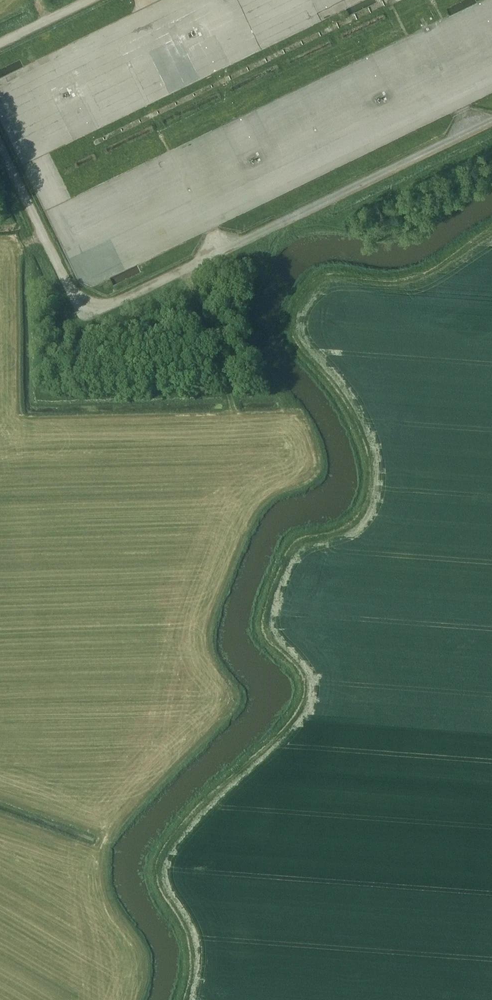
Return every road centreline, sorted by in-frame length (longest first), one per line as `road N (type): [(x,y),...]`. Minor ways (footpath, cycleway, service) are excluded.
road 1 (track): [(182,272),(241,430)]

